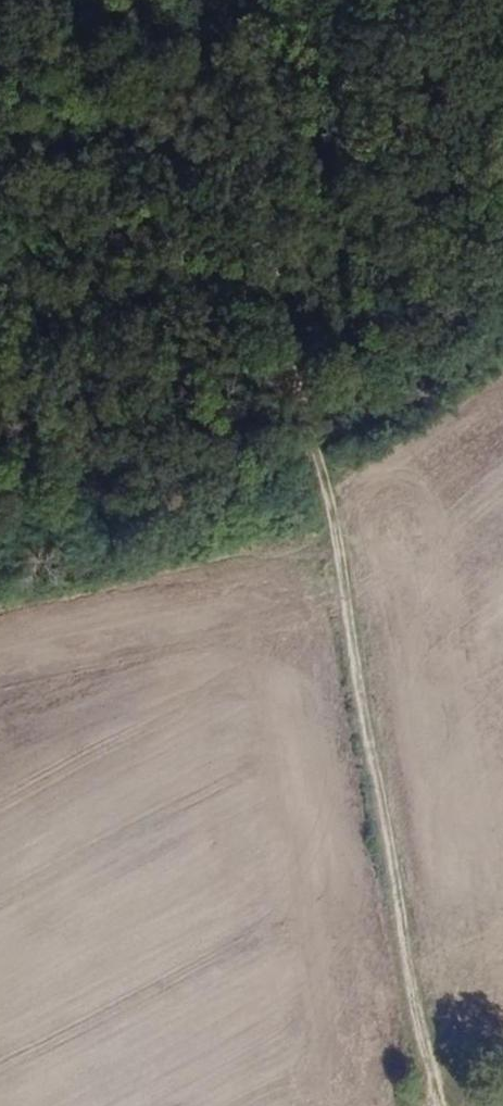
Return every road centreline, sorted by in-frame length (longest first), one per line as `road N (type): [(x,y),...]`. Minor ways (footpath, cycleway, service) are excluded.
road 1 (track): [(437,1105),(269,232),(255,0)]
road 2 (track): [(502,314),(314,455),(130,545),(0,572)]

